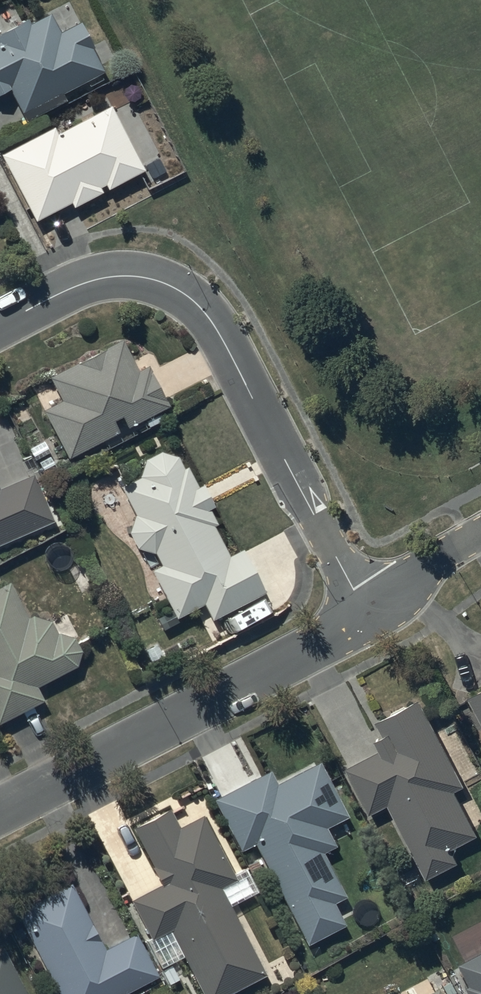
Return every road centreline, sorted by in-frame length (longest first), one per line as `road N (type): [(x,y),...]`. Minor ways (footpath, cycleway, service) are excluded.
road 1 (residential): [(365,615),(196,303),(161,281),(115,276),(82,283),(0,326)]
road 2 (residential): [(0,810),(365,615)]
road 3 (residential): [(365,615),(480,533)]

